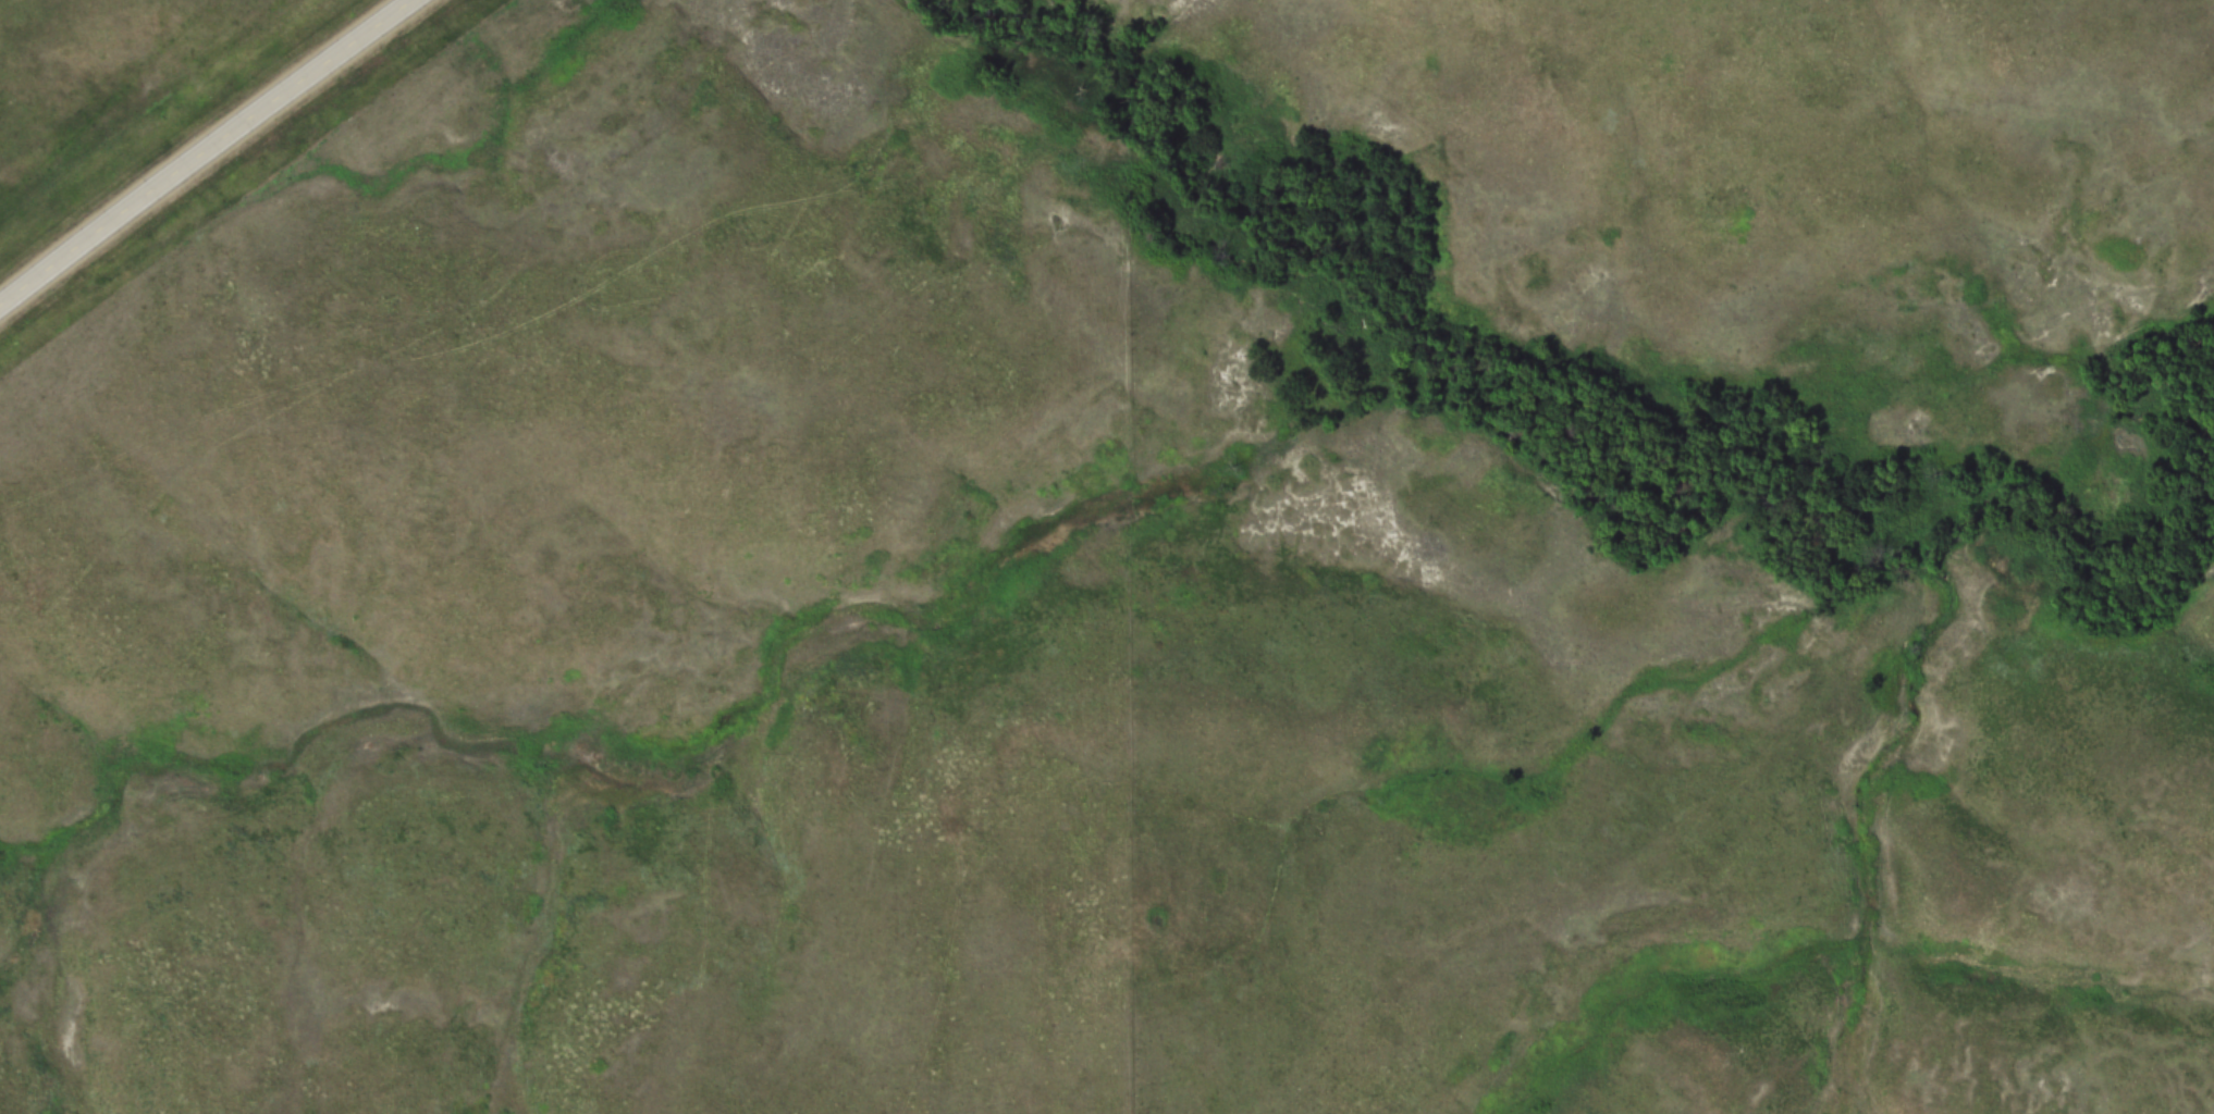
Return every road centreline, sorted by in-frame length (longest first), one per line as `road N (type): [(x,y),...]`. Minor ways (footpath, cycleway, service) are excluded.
road 1 (primary): [(410,0),(0,303)]

